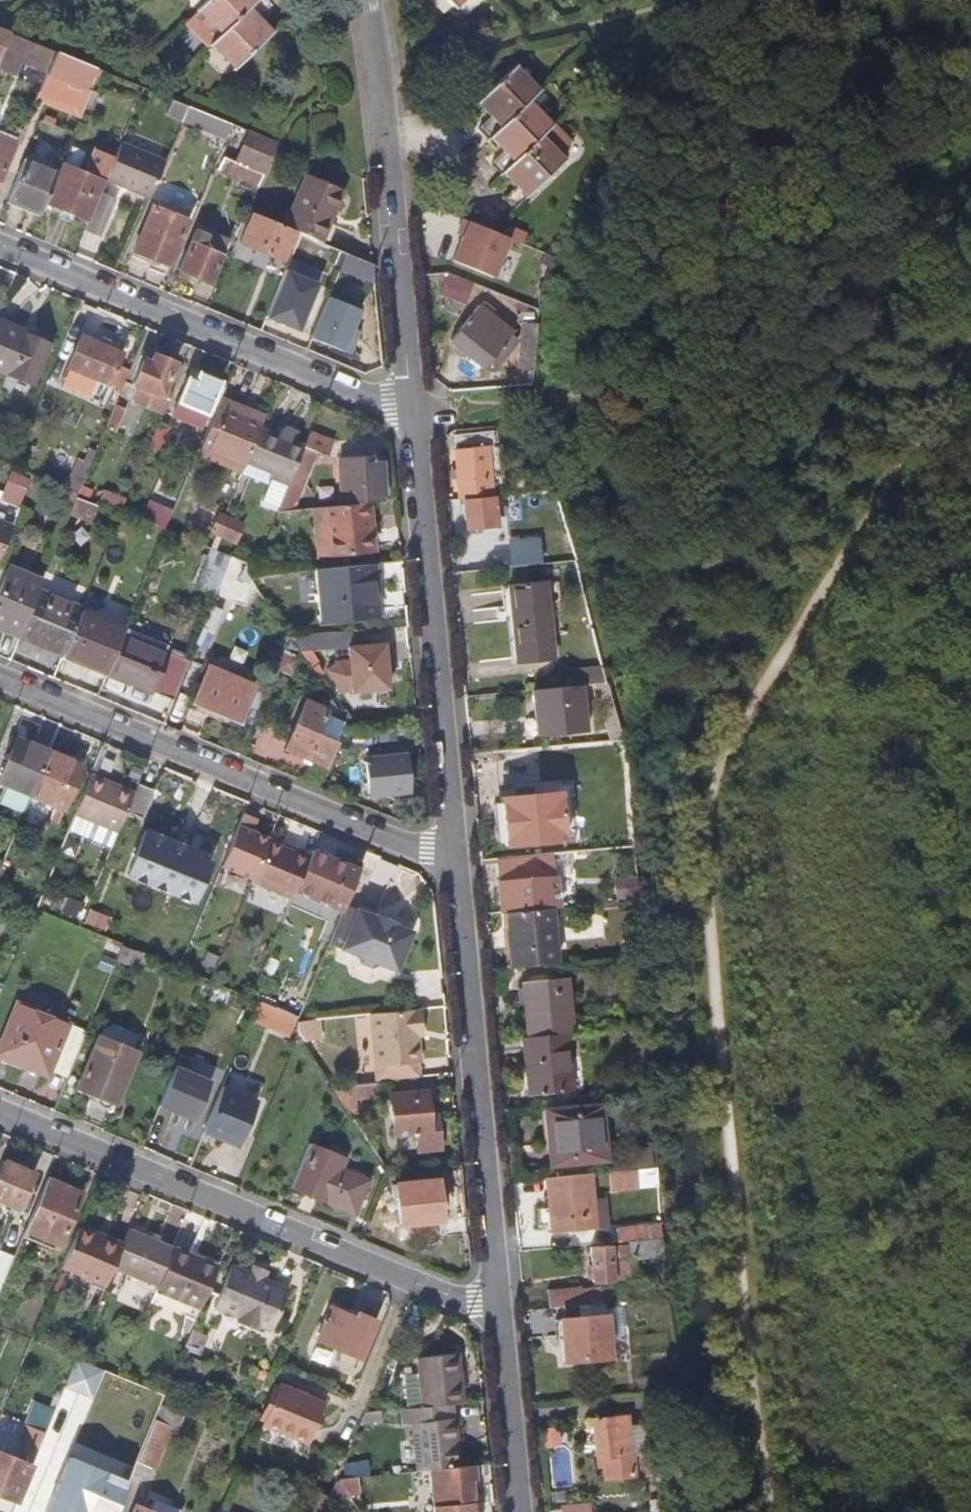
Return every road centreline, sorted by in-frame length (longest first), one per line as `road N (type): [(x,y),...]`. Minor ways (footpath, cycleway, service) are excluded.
road 1 (residential): [(505,1320),(0,1105)]
road 2 (residential): [(456,858),(0,676)]
road 3 (residential): [(456,858),(505,1320)]
road 4 (residential): [(413,412),(456,858)]
road 5 (residential): [(0,243),(413,412)]
road 6 (residential): [(413,412),(399,227),(366,0)]
road 7 (residential): [(505,1320),(524,1511)]

